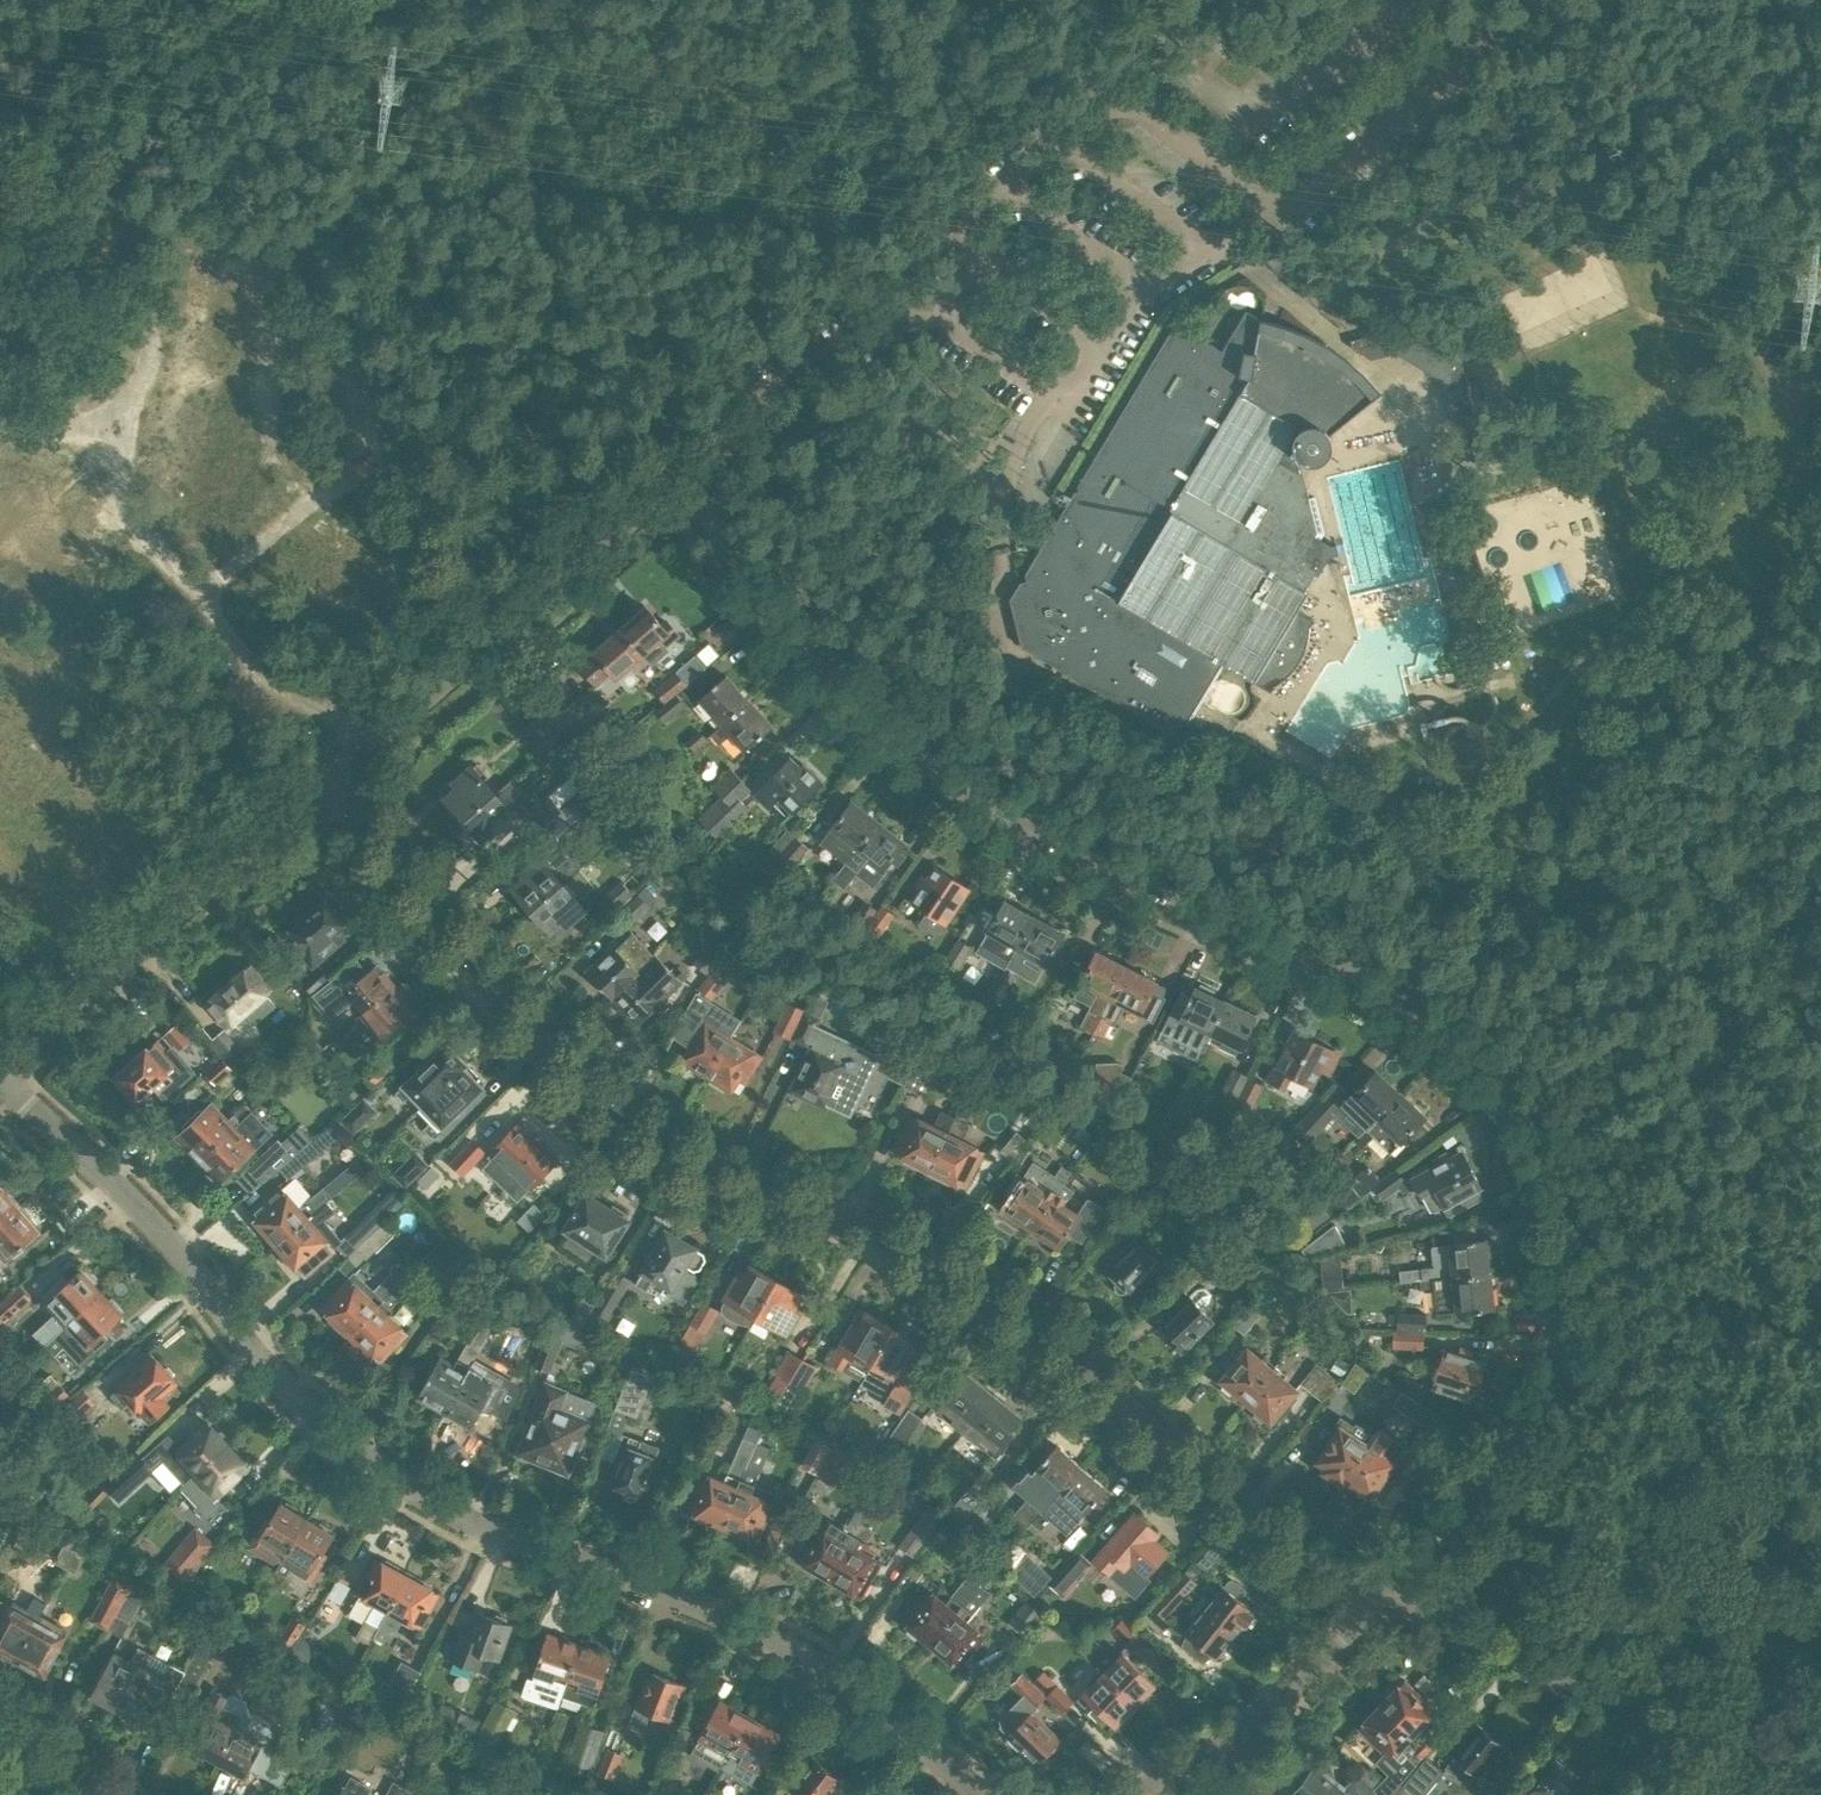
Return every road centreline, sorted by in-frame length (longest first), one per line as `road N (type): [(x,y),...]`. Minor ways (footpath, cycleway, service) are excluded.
road 1 (residential): [(1390,1594),(1517,1458),(1559,1389),(1572,1318),(1573,1212),(1541,1123),(1471,1040),(1429,1006),(1362,969),(1034,828),(931,760),(840,678),(680,500)]
road 2 (residential): [(1390,1594),(1228,1498),(1095,1374),(982,1286),(910,1246),(695,1162),(602,1101),(515,1012),(334,776)]
road 3 (residential): [(987,1794),(851,1682),(759,1632),(424,1496),(347,1439),(257,1344),(104,1153),(6,1062)]
road 4 (residential): [(1820,1793),(1390,1594)]
road 5 (residential): [(334,776),(643,506),(680,500)]
road 6 (residential): [(6,1062),(334,776)]
road 7 (residential): [(1126,1794),(1260,1716),(1390,1594)]

